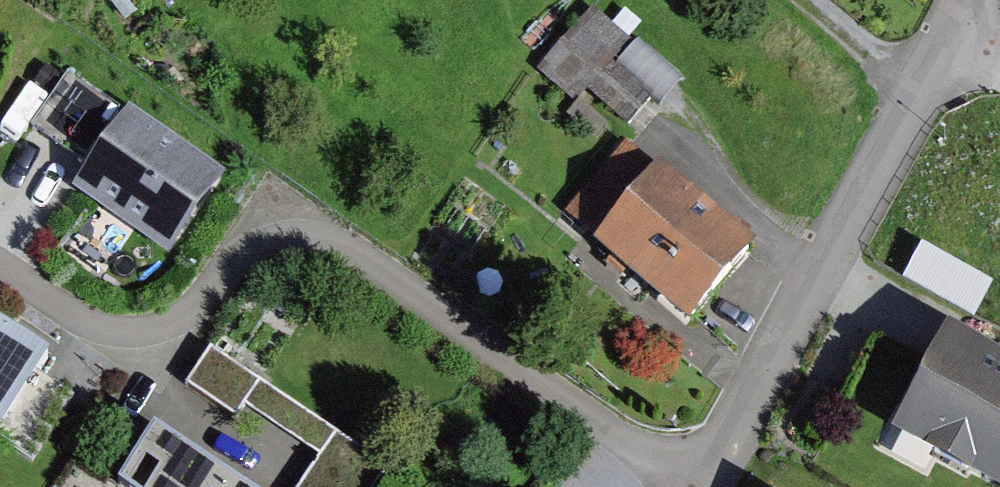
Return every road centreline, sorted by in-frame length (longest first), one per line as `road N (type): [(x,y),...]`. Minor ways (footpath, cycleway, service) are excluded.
road 1 (residential): [(700,486),(321,239),(254,247),(177,317),(131,330),(84,322),(0,269)]
road 2 (unclassified): [(918,91),(704,486)]
road 3 (residential): [(805,0),(918,91)]

